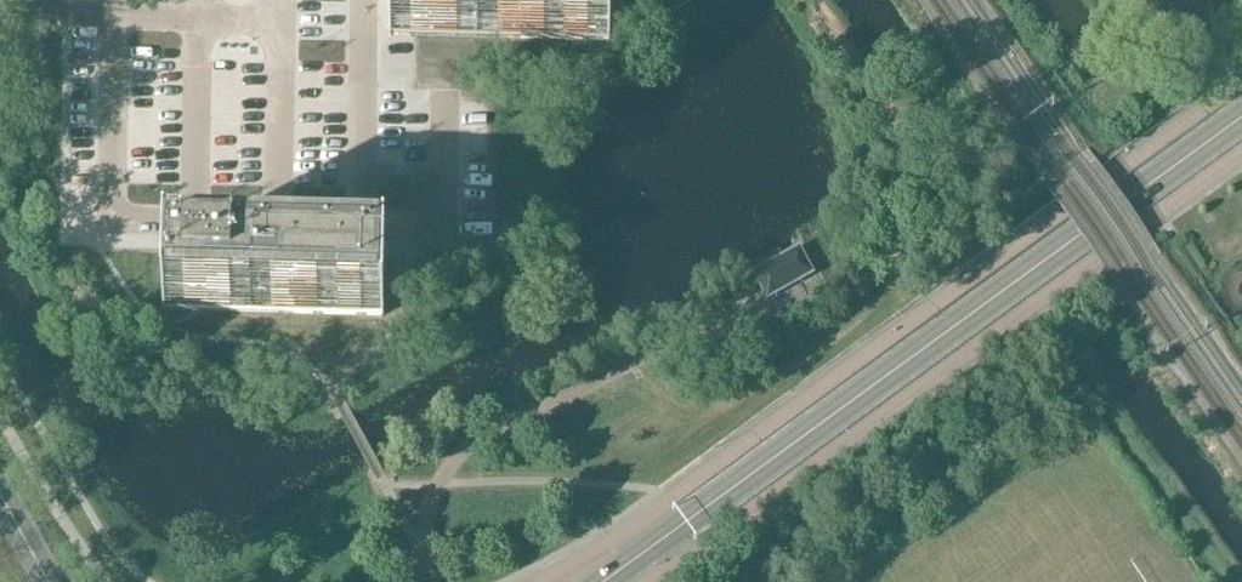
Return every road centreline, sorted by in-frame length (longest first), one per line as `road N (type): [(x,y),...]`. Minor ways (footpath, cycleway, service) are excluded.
road 1 (secondary): [(604,581),(1241,118)]
road 2 (residential): [(285,221),(286,0)]

